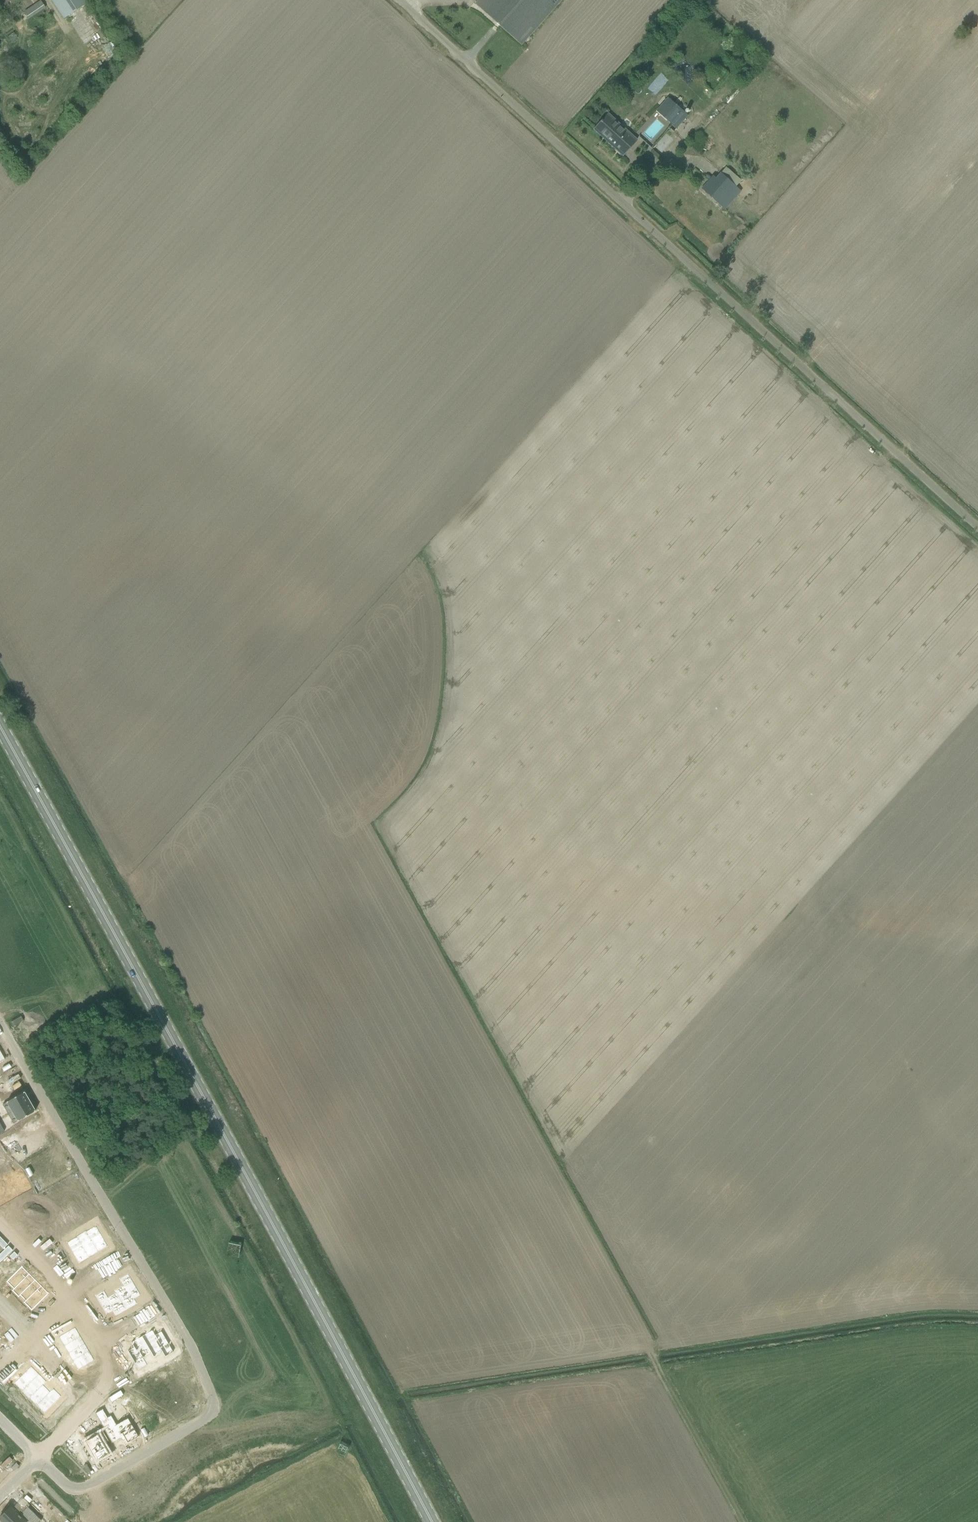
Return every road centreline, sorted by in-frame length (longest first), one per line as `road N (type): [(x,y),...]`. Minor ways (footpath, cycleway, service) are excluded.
road 1 (primary): [(431,1521),(0,726)]
road 2 (unclassified): [(977,519),(399,0)]
road 3 (residential): [(37,1457),(66,1485),(84,1489),(214,1409),(178,1322),(0,1024)]
road 4 (track): [(648,1354),(740,1521)]

